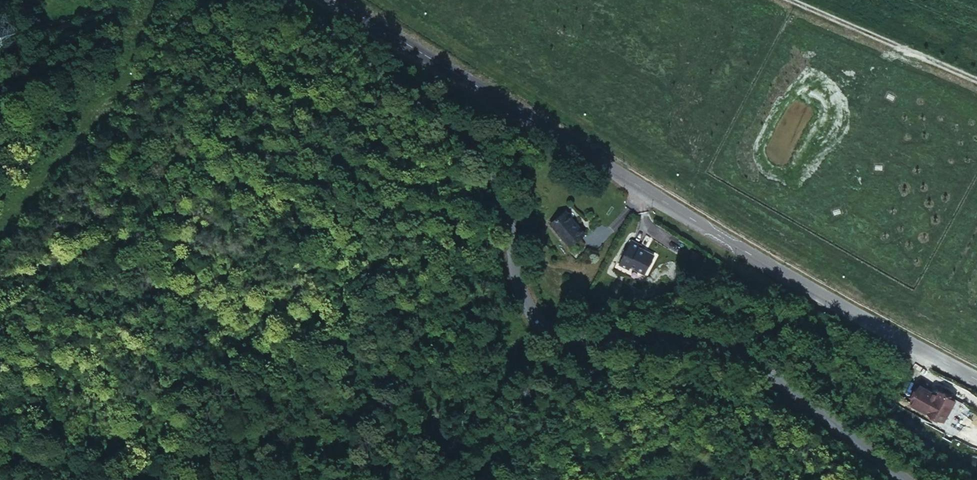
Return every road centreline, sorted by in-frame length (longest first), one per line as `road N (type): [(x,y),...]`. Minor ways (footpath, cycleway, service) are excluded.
road 1 (tertiary): [(283,0),(467,138),(489,174),(521,286),(539,319),(570,332),(651,331),(723,343),(905,479)]
road 2 (secondary): [(976,380),(546,135),(331,0)]
road 3 (track): [(788,0),(976,82)]

